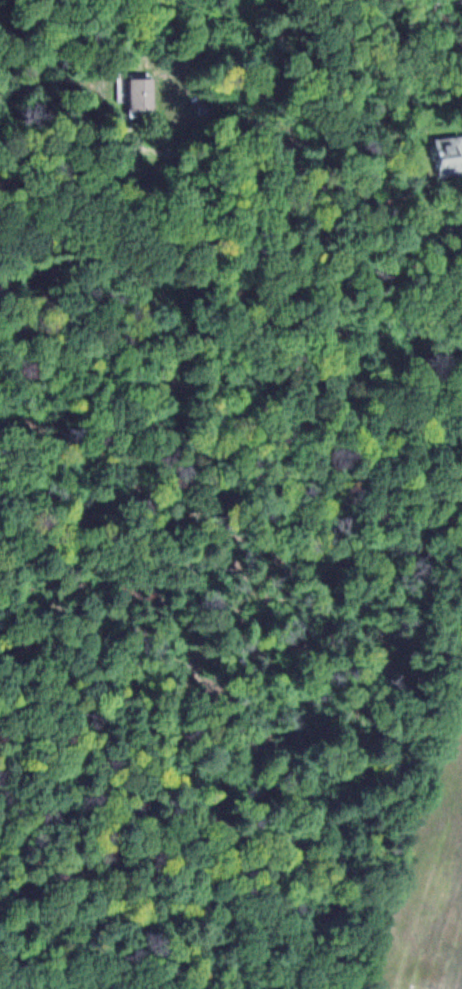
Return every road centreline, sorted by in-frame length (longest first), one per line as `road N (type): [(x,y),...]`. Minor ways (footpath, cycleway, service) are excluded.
road 1 (residential): [(461,395),(337,393),(186,374),(87,445),(27,470),(0,471)]

